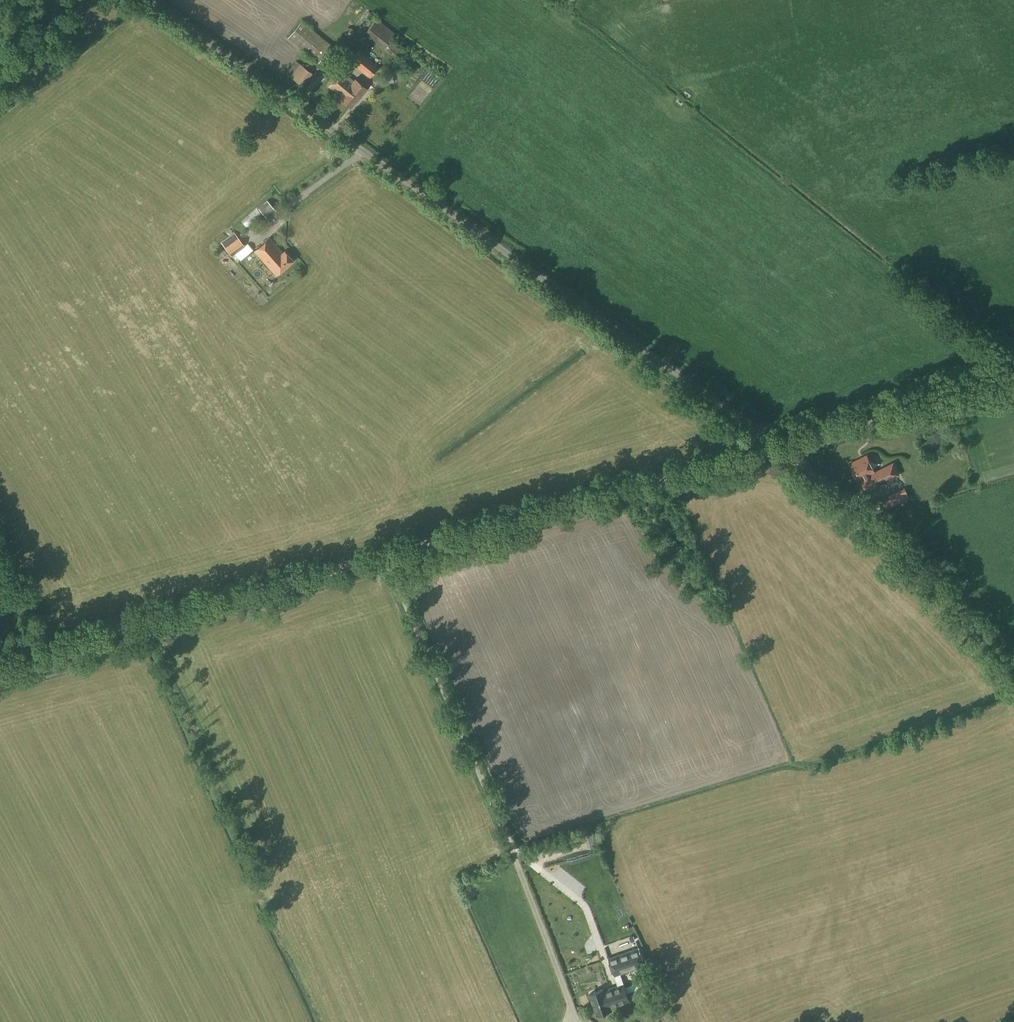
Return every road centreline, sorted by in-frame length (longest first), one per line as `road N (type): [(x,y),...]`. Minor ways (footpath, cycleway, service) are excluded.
road 1 (unclassified): [(780,446),(147,0)]
road 2 (track): [(0,663),(393,556)]
road 3 (unclassified): [(393,556),(780,446)]
road 4 (unclassified): [(1013,667),(882,531),(780,446)]
road 5 (unclassified): [(780,446),(1013,381)]
road 6 (track): [(508,844),(573,889),(604,957)]

